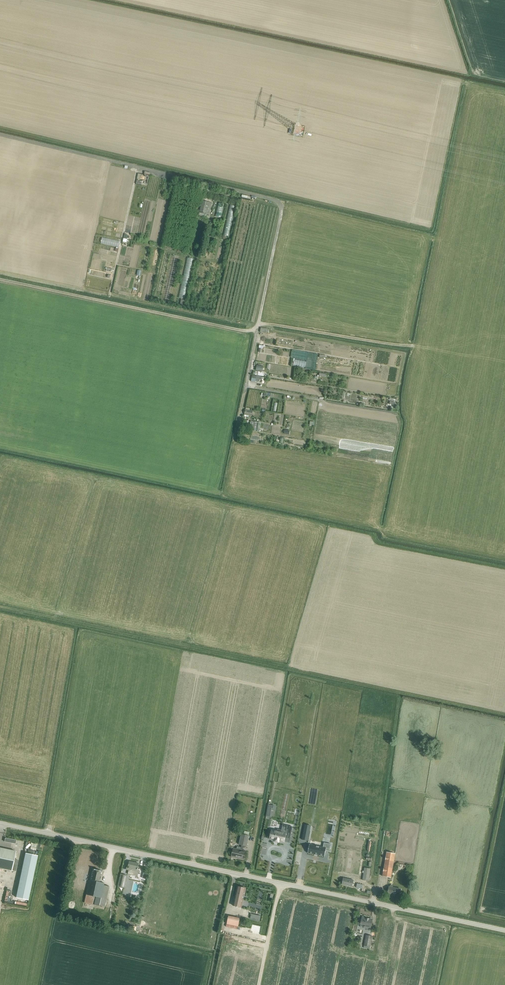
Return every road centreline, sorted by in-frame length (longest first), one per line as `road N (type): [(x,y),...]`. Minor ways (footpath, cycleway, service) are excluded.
road 1 (track): [(235,438),(280,205),(0,135)]
road 2 (unclassified): [(504,932),(0,823)]
road 3 (track): [(396,345),(266,324),(248,331),(0,279)]
road 4 (track): [(286,667),(0,607)]

